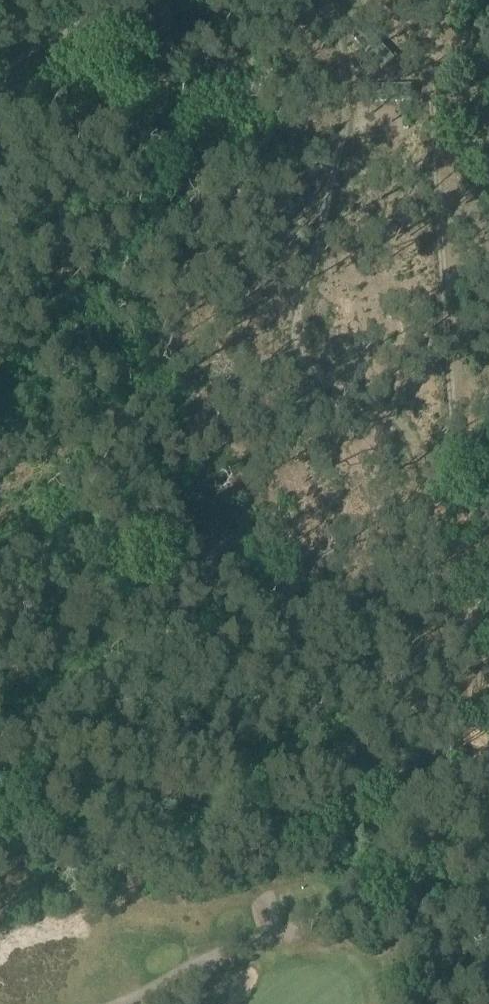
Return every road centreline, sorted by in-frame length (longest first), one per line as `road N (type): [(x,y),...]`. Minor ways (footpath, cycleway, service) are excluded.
road 1 (track): [(0,58),(60,36),(107,0)]

